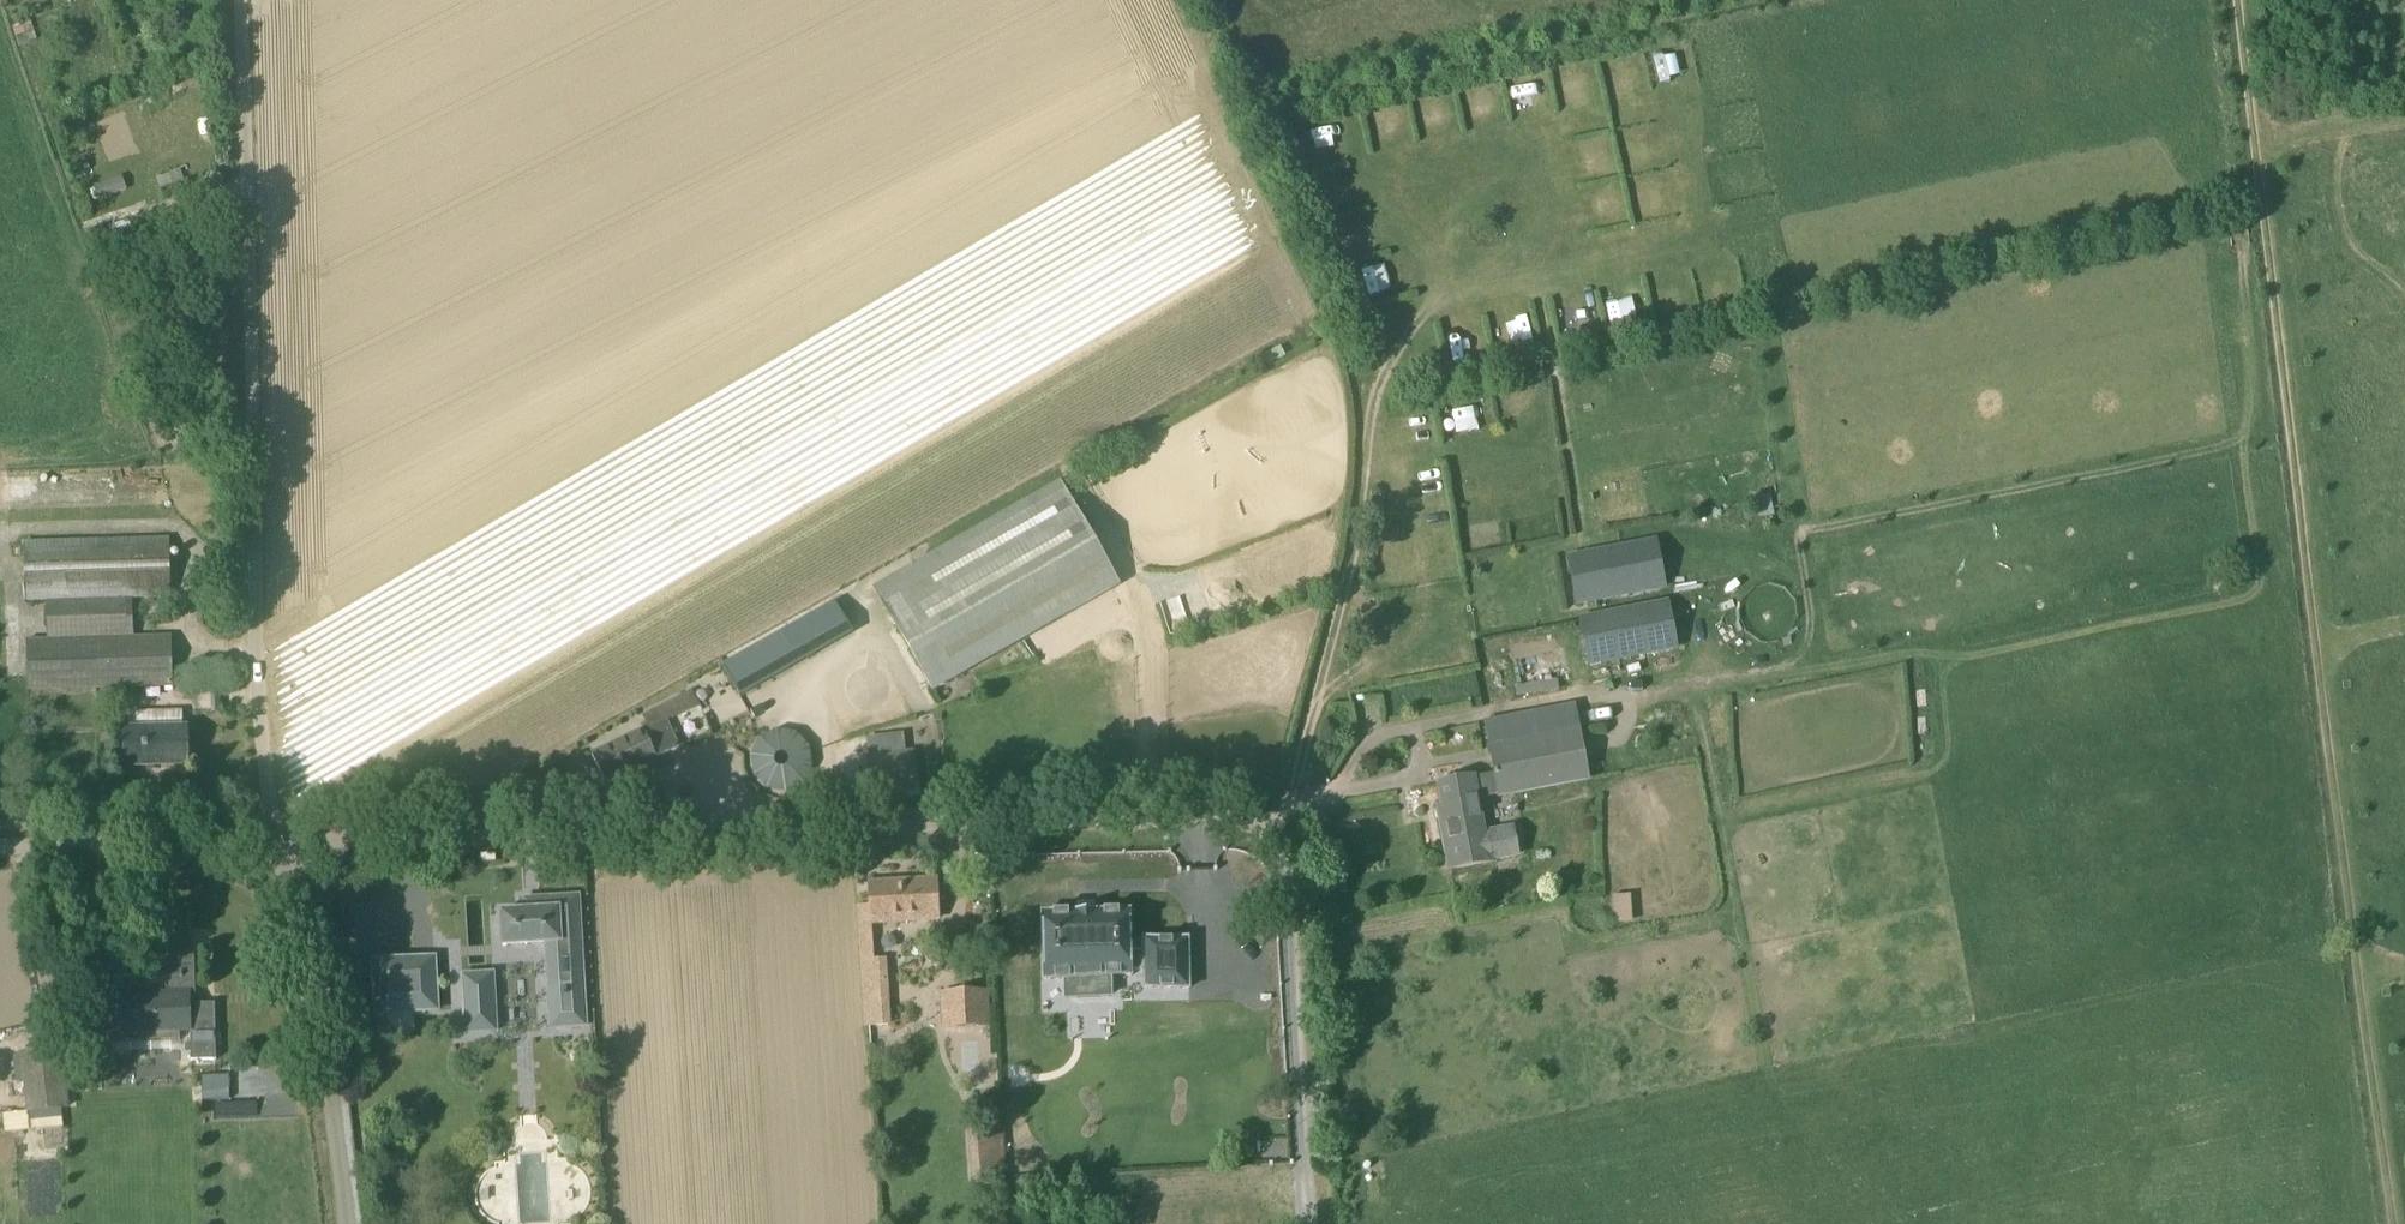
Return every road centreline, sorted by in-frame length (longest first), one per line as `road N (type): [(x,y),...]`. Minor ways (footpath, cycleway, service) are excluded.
road 1 (track): [(2242,0),(2303,574),(2387,1223)]
road 2 (unclassified): [(276,848),(700,844),(954,825),(1283,838)]
road 3 (unclassified): [(276,848),(256,746),(234,0)]
road 4 (track): [(1283,838),(1307,1223)]
road 5 (unclassified): [(338,1223),(298,933),(276,848)]
road 6 (unclassified): [(0,852),(276,848)]

